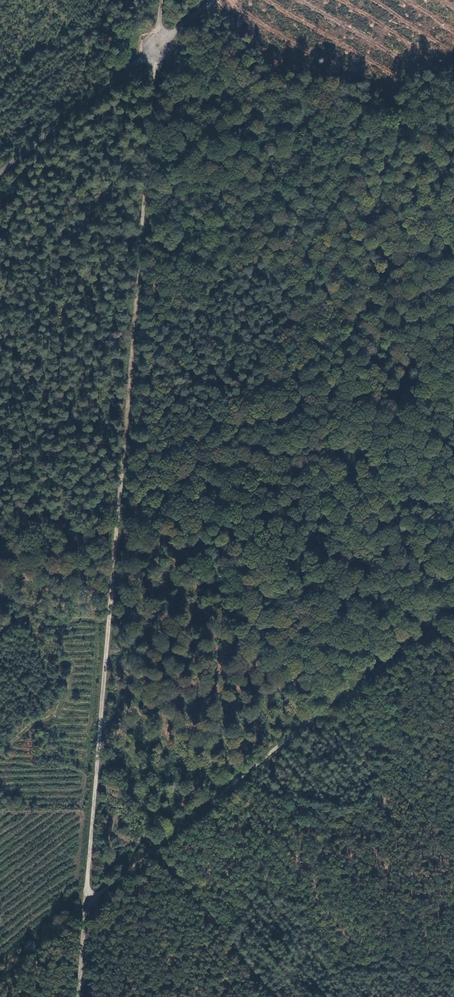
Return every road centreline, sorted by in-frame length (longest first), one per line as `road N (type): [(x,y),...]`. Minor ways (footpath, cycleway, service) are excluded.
road 1 (track): [(79,996),(160,48)]
road 2 (track): [(453,601),(87,908)]
road 3 (track): [(0,177),(216,0)]

